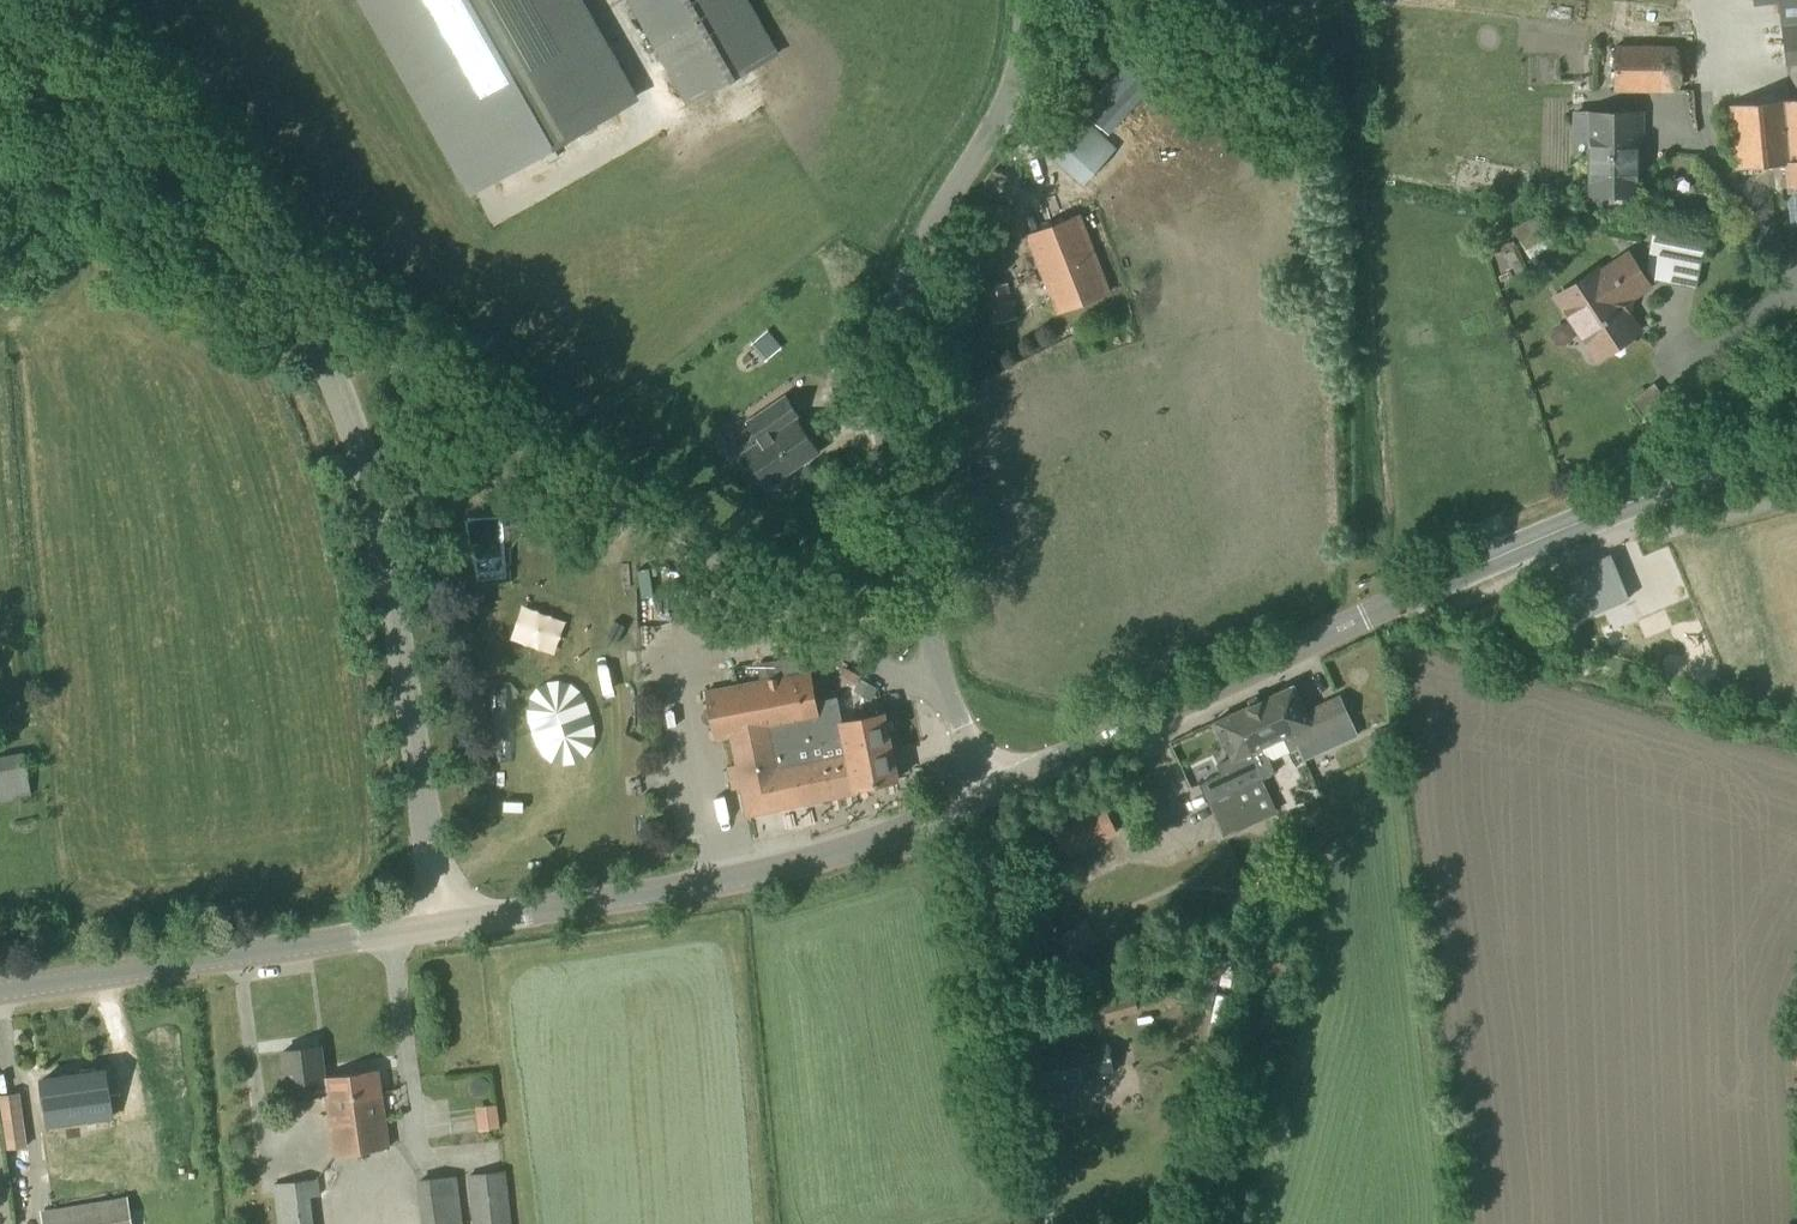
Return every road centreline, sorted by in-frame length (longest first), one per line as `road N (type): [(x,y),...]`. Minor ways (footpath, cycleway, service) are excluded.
road 1 (unclassified): [(951,703),(886,455),(884,379),(888,342),(926,237),(1014,96),(1028,0)]
road 2 (unclassified): [(951,703),(392,378),(328,366)]
road 3 (unclassified): [(446,928),(384,525),(328,366)]
road 4 (secondary): [(446,928),(801,864),(981,798)]
road 5 (secondary): [(1796,451),(1705,477),(1365,617)]
road 6 (secondary): [(0,994),(446,928)]
road 7 (unclassified): [(328,366),(250,246),(113,74),(66,0)]
road 8 (unclassified): [(1057,1223),(981,798)]
road 9 (secondary): [(981,798),(1365,617)]
road 10 (track): [(250,246),(184,238),(0,126)]

